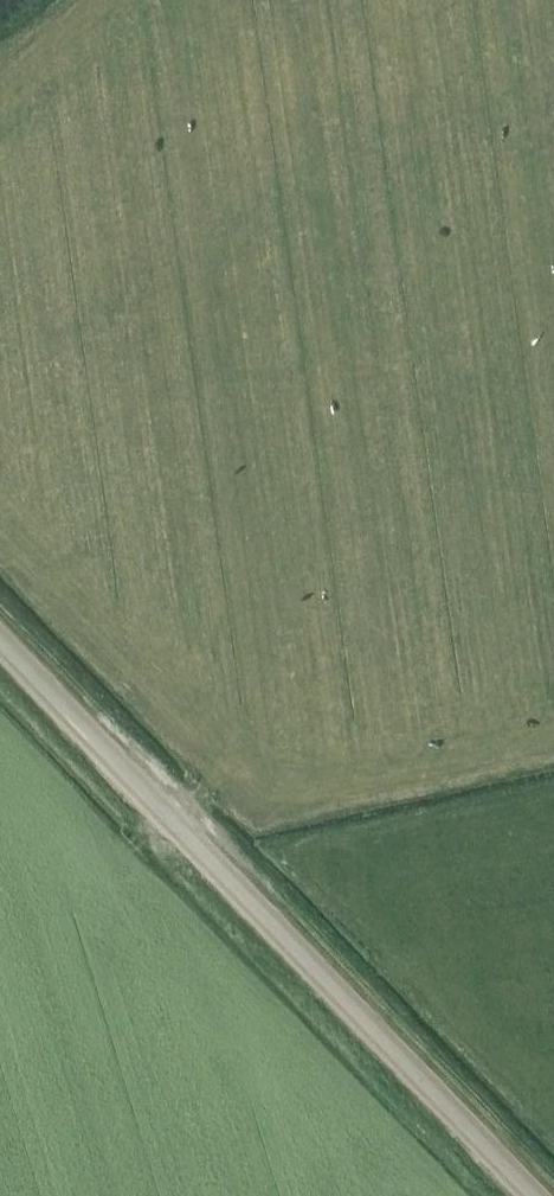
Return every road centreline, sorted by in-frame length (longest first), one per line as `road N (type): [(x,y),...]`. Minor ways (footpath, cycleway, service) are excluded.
road 1 (tertiary): [(534,1195),(0,640)]

